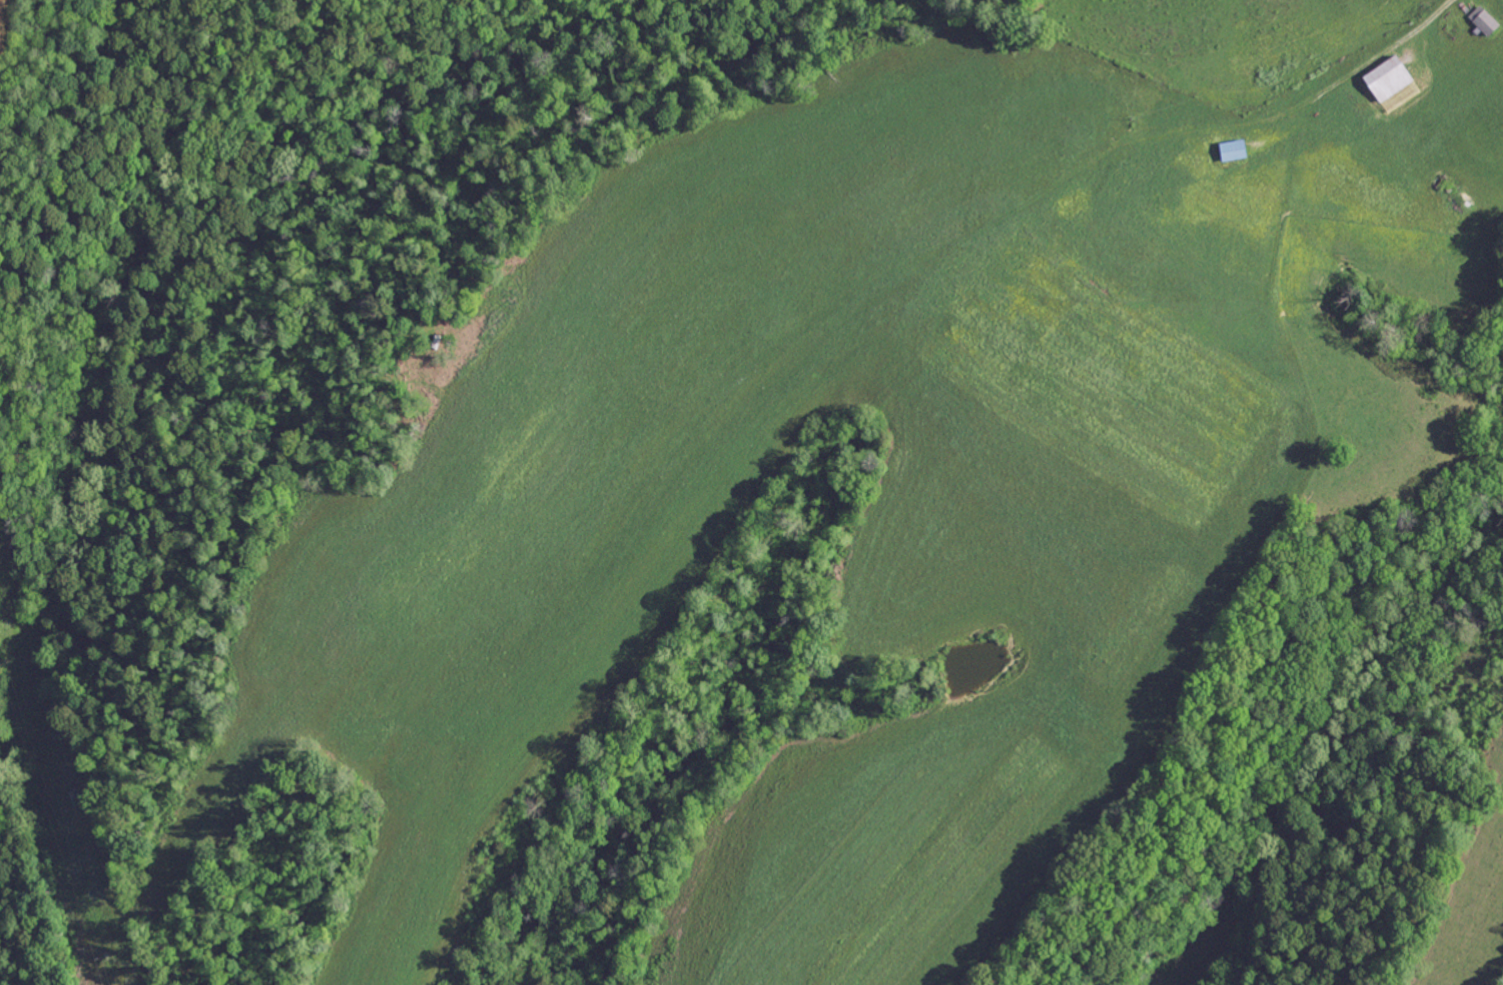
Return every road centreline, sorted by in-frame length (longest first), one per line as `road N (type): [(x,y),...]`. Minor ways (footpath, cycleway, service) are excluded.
road 1 (residential): [(1471,0),(1353,93),(1191,126),(1108,174)]

